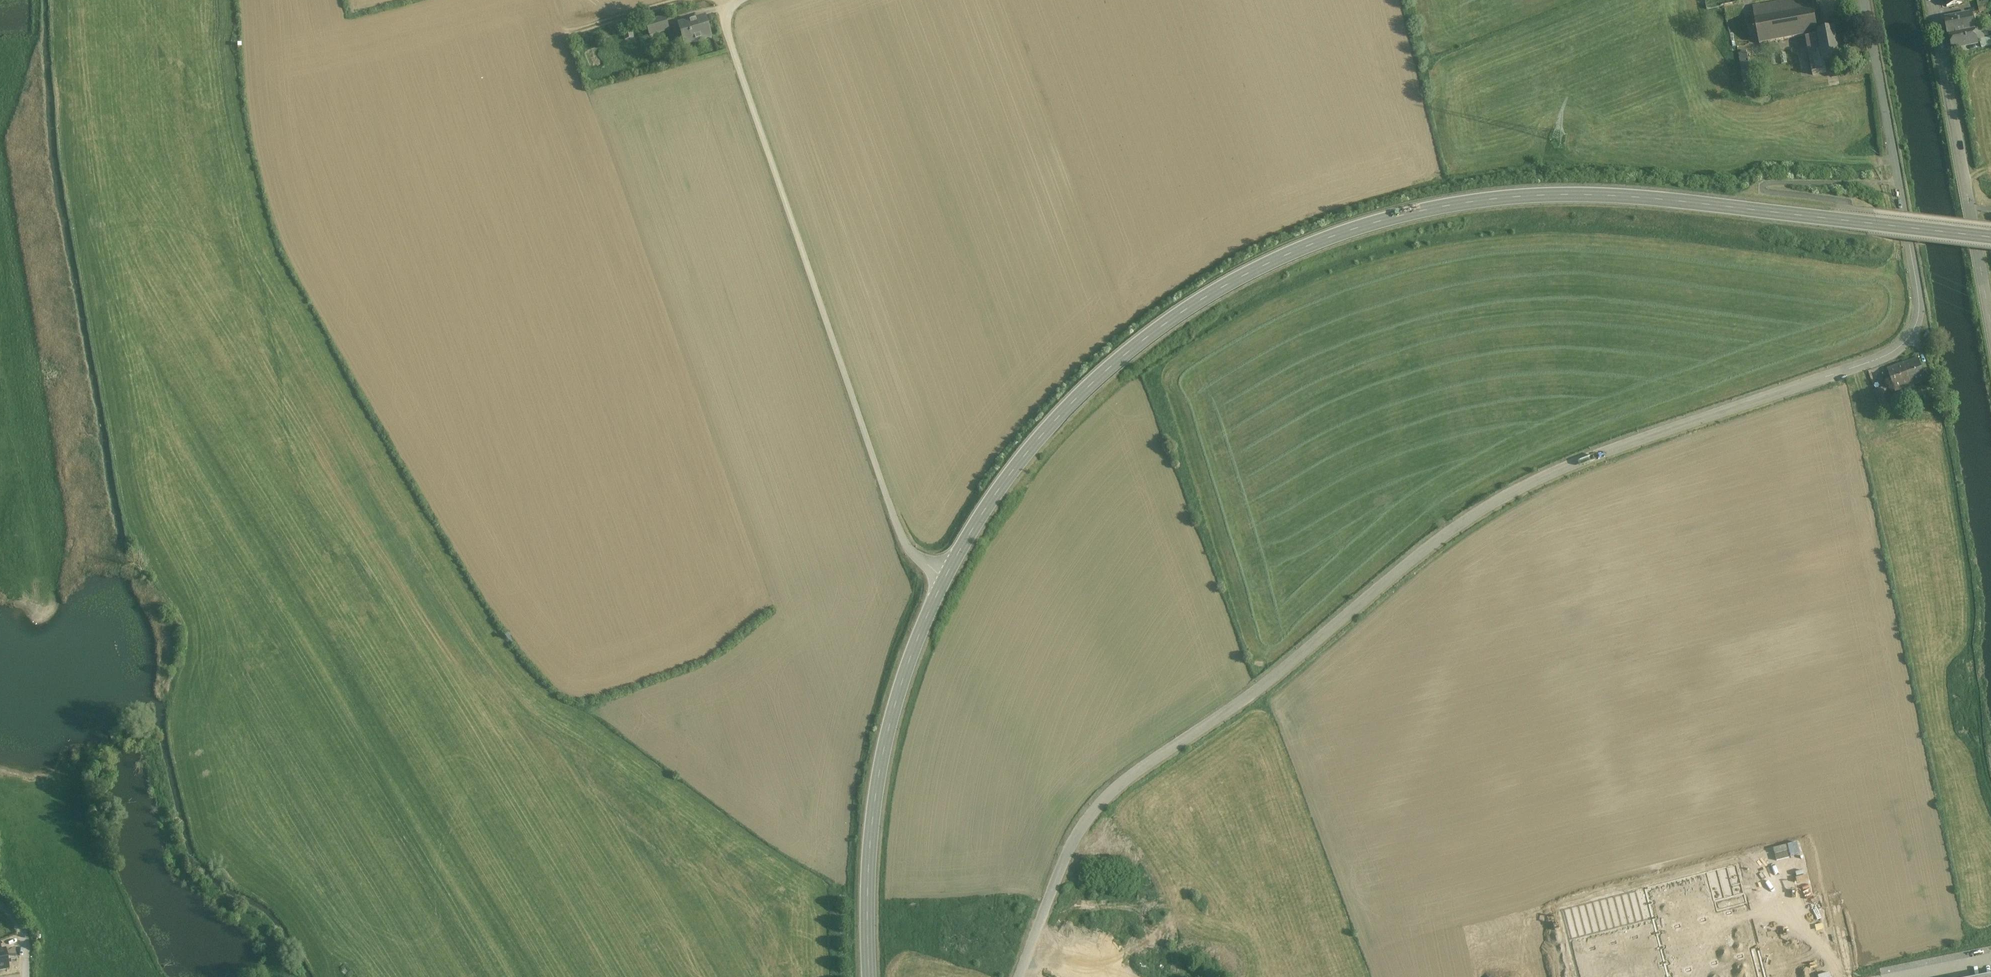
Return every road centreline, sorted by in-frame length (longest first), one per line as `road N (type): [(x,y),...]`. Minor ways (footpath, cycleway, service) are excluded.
road 1 (secondary): [(945,580),(1030,453),(1127,354),(1213,295),(1315,245),(1416,215),(1538,199),(1638,202),(1990,243)]
road 2 (unclassified): [(1869,363),(1569,466),(1473,516),(1102,803),(1075,838),(1020,976)]
road 3 (unclassified): [(740,0),(725,14),(725,28),(902,541),(945,580)]
road 4 (secondary): [(870,976),(878,777),(898,697),(945,580)]
road 5 (residential): [(1867,0),(1924,308),(1916,333),(1869,363)]
road 6 (tertiary): [(1934,0),(1990,321)]

